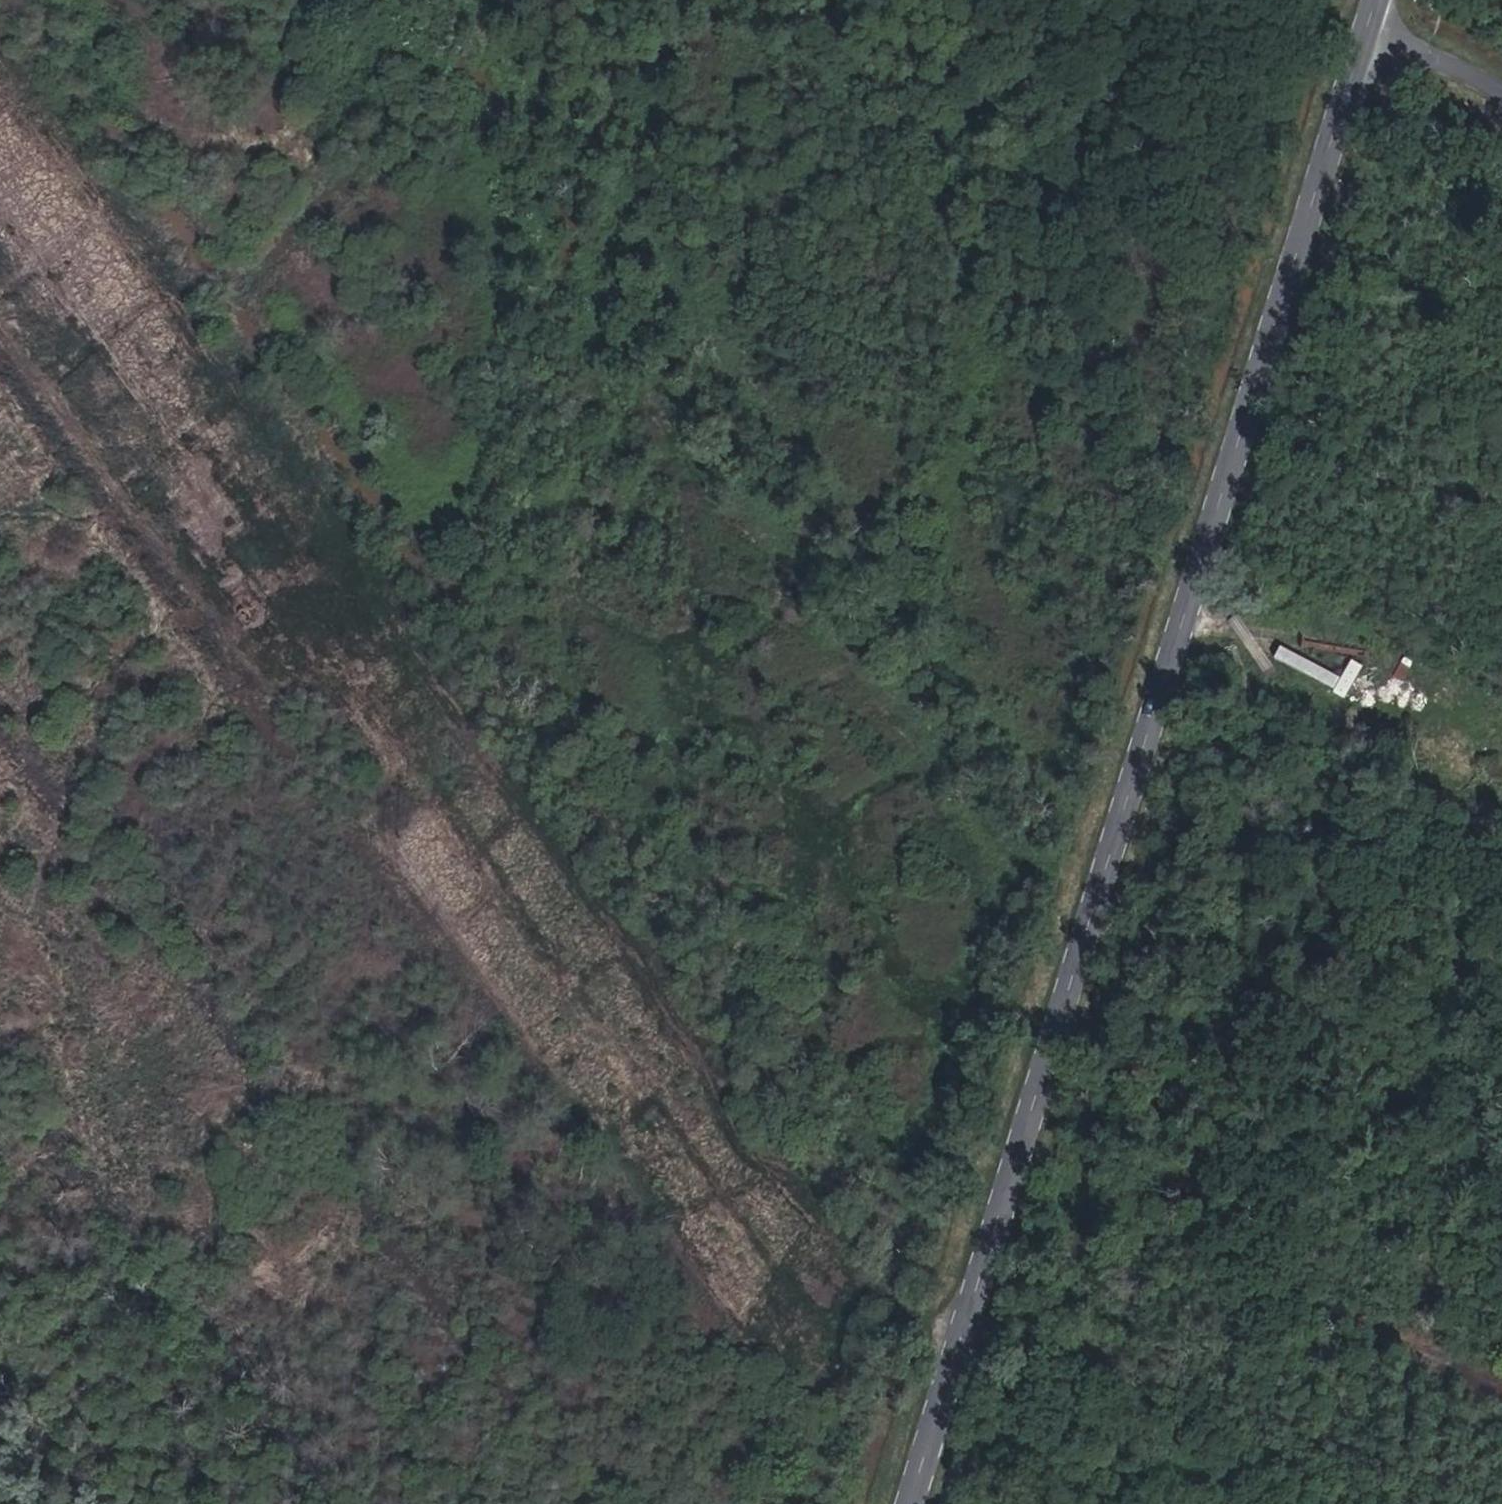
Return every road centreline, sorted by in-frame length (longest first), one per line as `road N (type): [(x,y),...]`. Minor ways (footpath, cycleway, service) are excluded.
road 1 (tertiary): [(1369,23),(897,1503)]
road 2 (residential): [(1369,23),(1501,99)]

